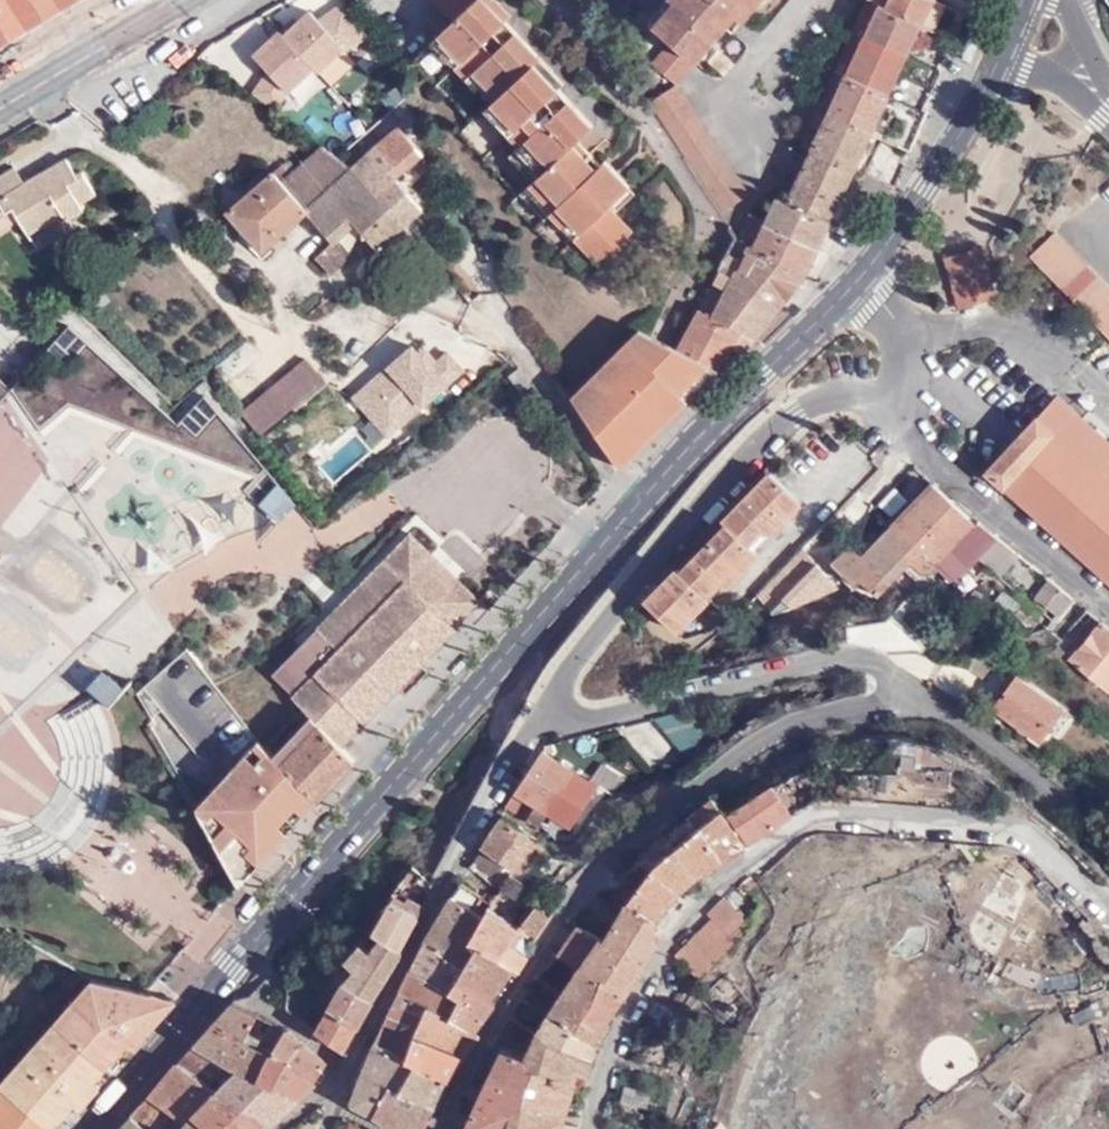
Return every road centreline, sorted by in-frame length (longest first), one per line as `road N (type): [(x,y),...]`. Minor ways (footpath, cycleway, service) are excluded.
road 1 (tertiary): [(857,280),(690,446),(94,1128)]
road 2 (residential): [(596,1128),(604,1054),(656,962),(716,892),(823,813),(1023,828),(1108,924)]
road 3 (residential): [(542,710),(579,652),(777,424),(797,411),(907,390)]
road 4 (residential): [(542,710),(590,720),(857,657),(881,666),(926,704)]
road 5 (residential): [(907,390),(910,433),(1108,609)]
road 6 (tertiary): [(1001,54),(927,190),(857,280)]
road 7 (residential): [(1108,854),(1051,795),(926,704)]
road 8 (residential): [(0,112),(181,0)]
road 9 (residential): [(907,390),(900,327),(857,280)]
road 10 (residential): [(1001,54),(1108,107)]

